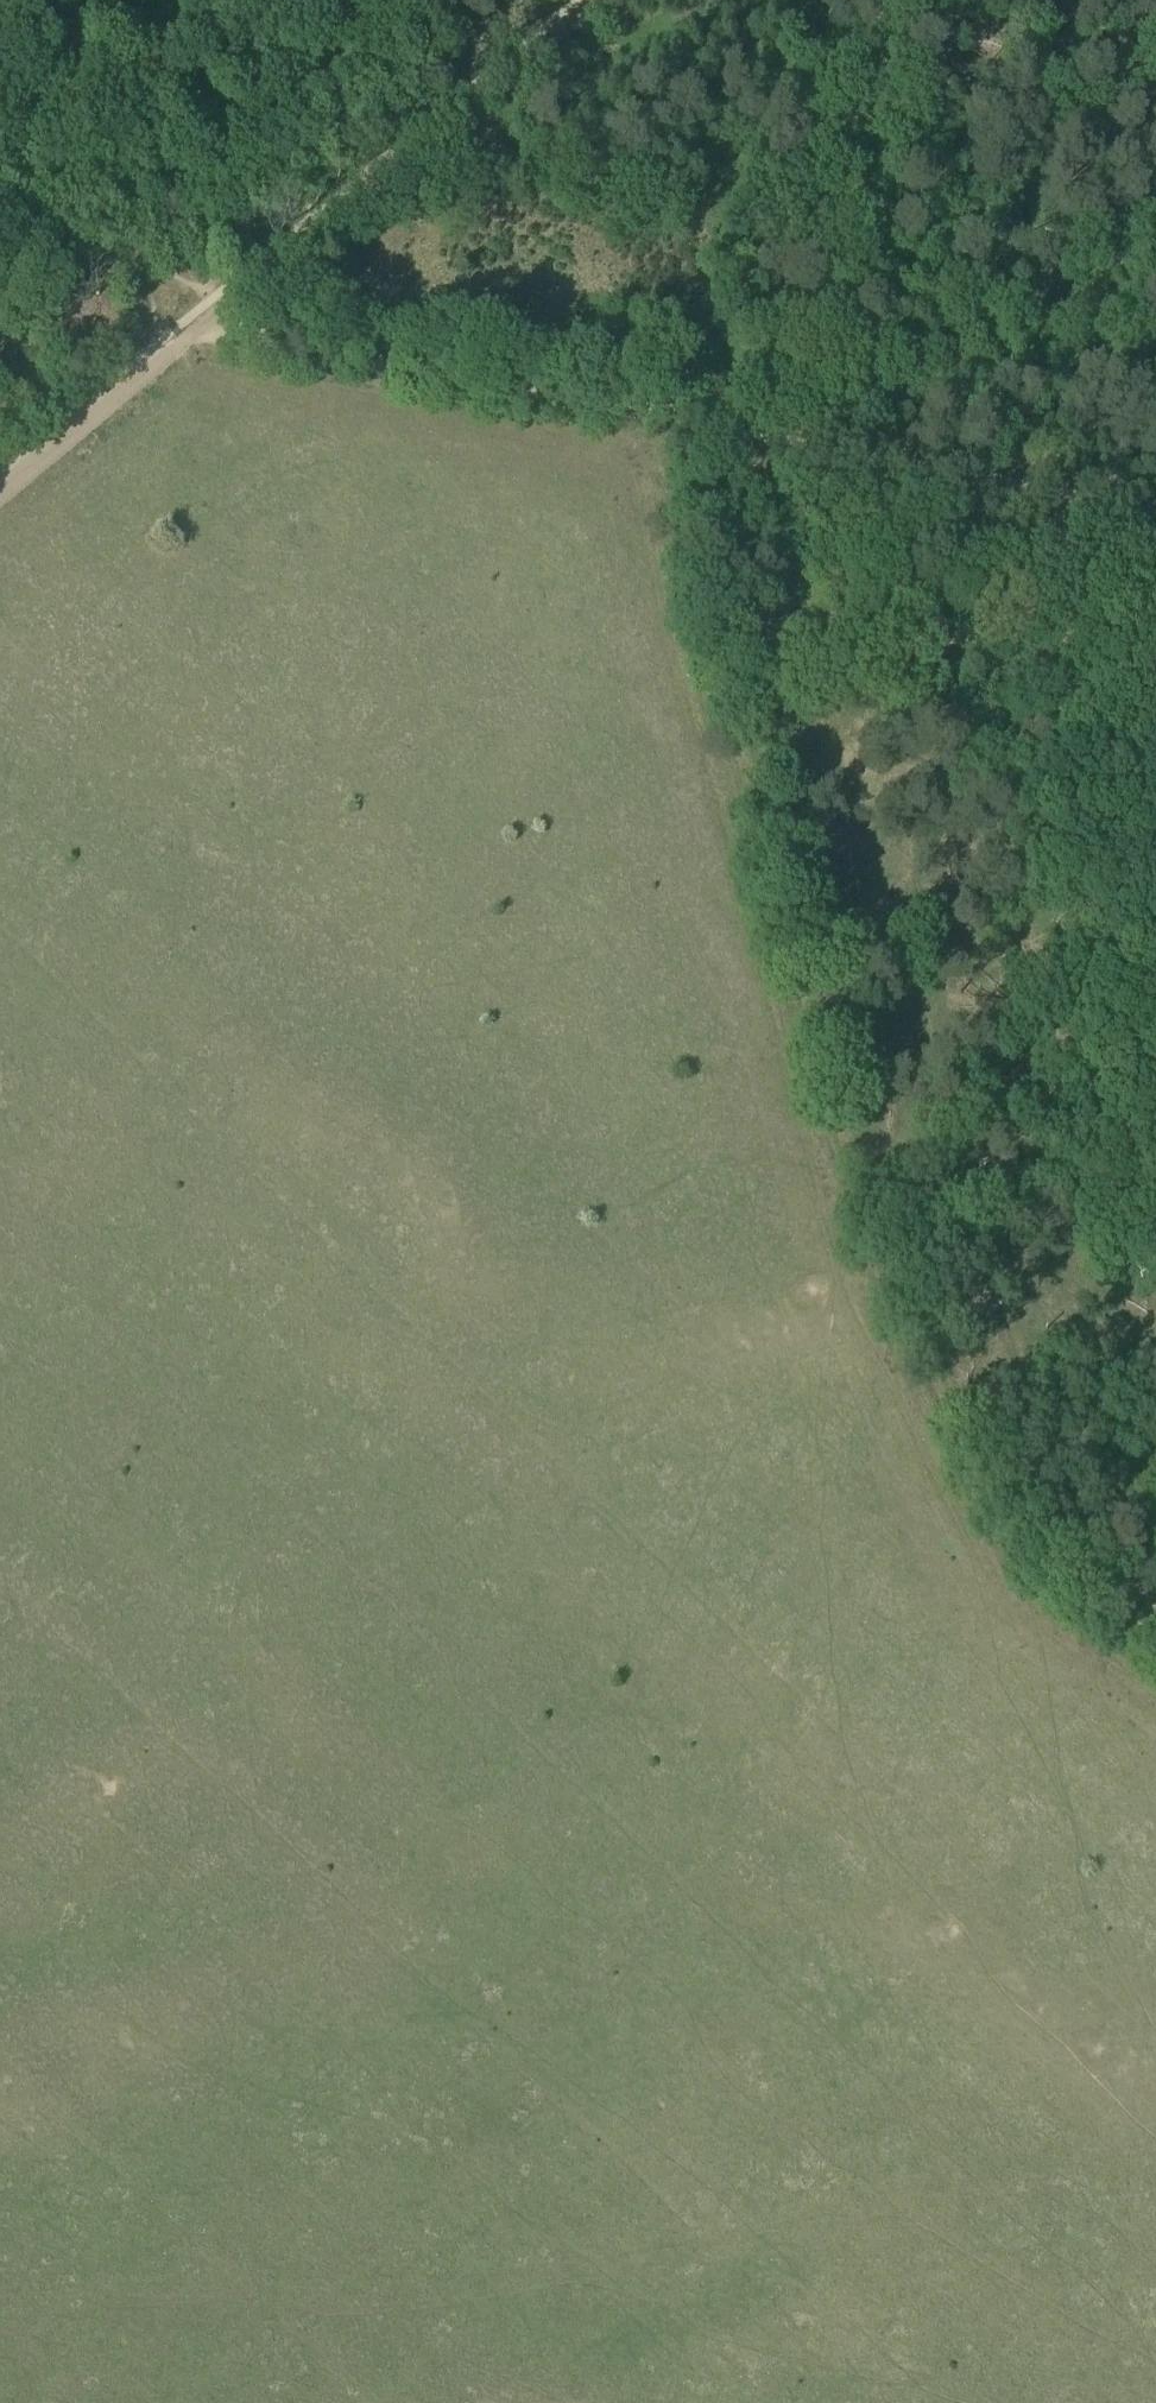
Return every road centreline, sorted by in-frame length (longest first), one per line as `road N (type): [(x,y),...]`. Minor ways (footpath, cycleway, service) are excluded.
road 1 (track): [(224,309),(262,337),(326,361),(448,377),(1155,520)]
road 2 (track): [(224,309),(598,0)]
road 3 (track): [(0,495),(224,309)]
road 4 (track): [(0,246),(196,287),(224,309)]

